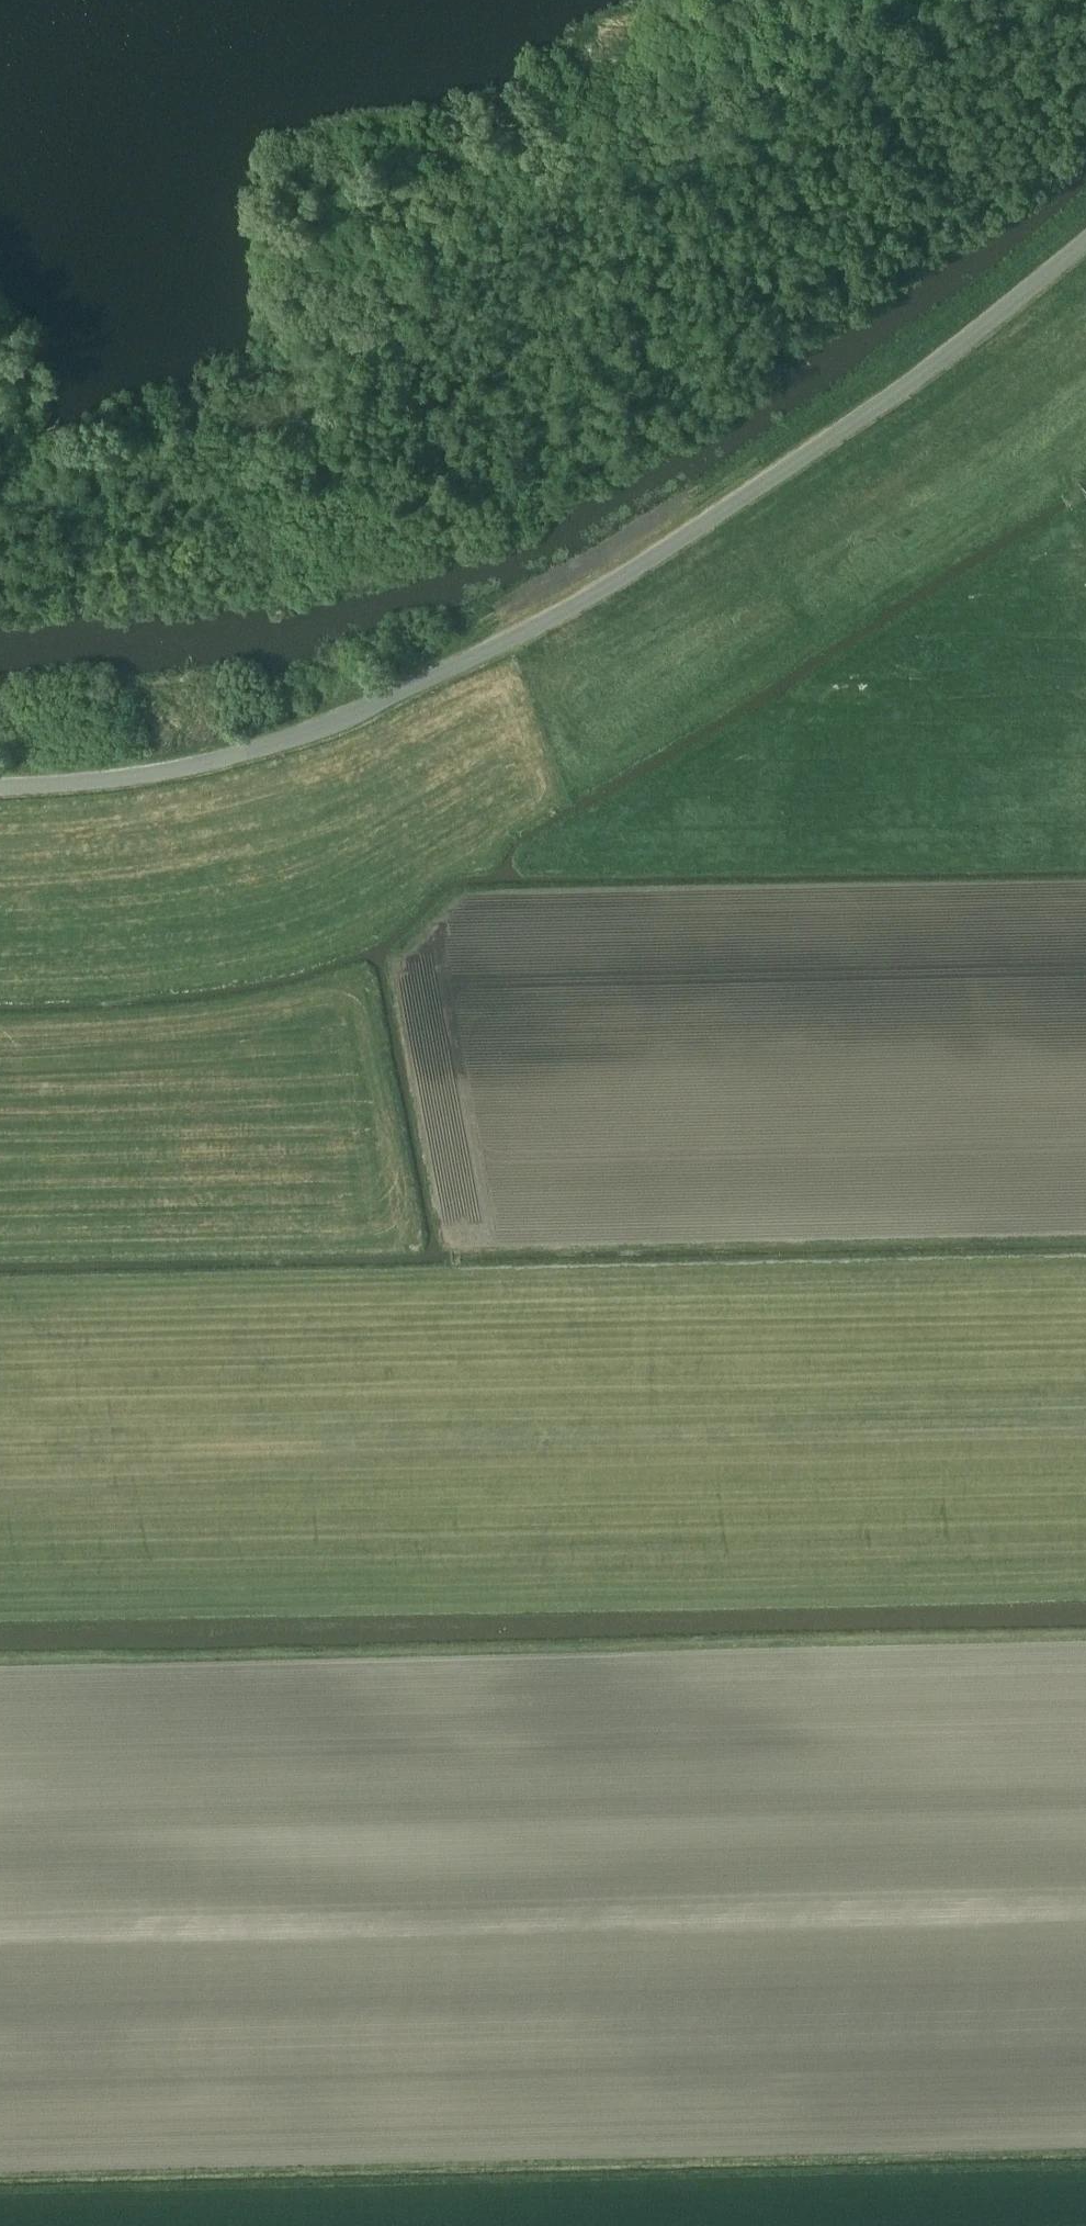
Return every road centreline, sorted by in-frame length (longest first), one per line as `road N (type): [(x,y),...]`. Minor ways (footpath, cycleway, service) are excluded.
road 1 (tertiary): [(0,785),(189,767),(346,718),(517,638),(836,435),(1085,240)]

